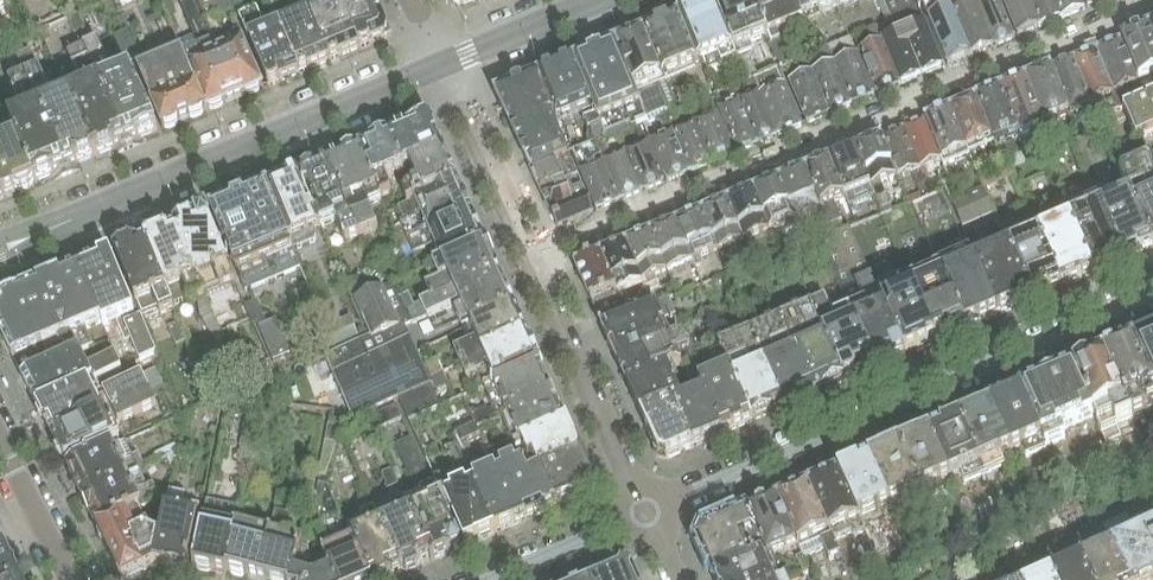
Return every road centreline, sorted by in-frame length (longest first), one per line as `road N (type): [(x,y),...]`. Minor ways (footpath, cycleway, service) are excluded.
road 1 (residential): [(531,260),(906,110),(925,91),(1041,43),(1068,47),(1152,11)]
road 2 (residential): [(644,511),(1152,290)]
road 3 (tertiary): [(45,229),(440,67)]
road 4 (residential): [(644,511),(531,260)]
road 5 (residential): [(531,260),(440,67)]
road 6 (tertiary): [(440,67),(600,0)]
road 7 (residential): [(487,579),(644,511)]
road 8 (residential): [(0,441),(71,579)]

